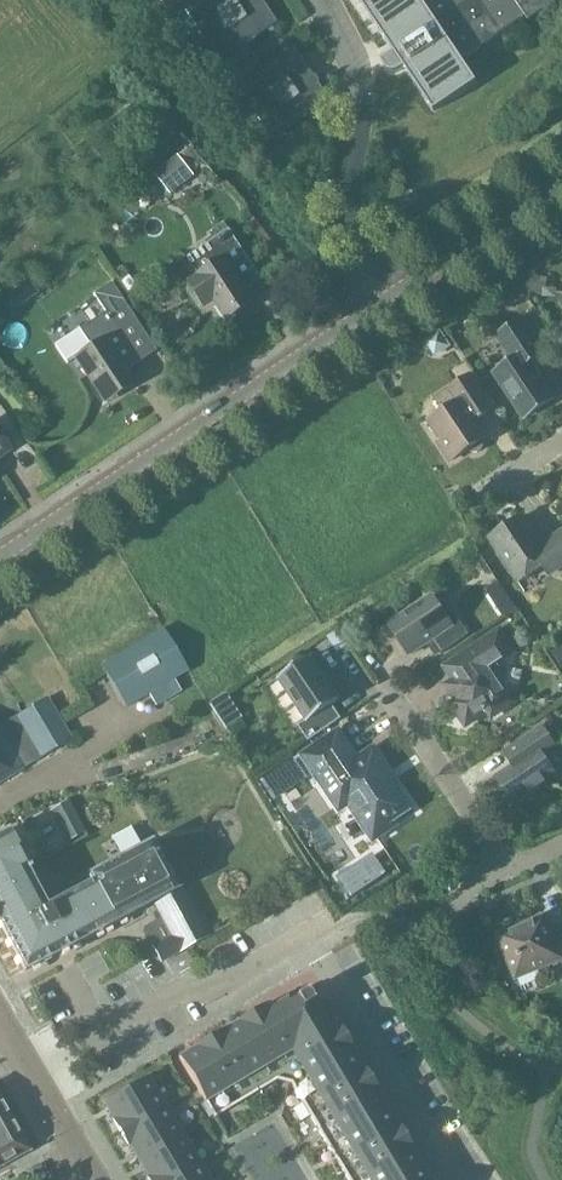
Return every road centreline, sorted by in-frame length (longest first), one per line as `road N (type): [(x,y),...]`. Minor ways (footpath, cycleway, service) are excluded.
road 1 (tertiary): [(0,560),(561,183)]
road 2 (residential): [(510,867),(395,704)]
road 3 (residential): [(95,1179),(0,1014)]

